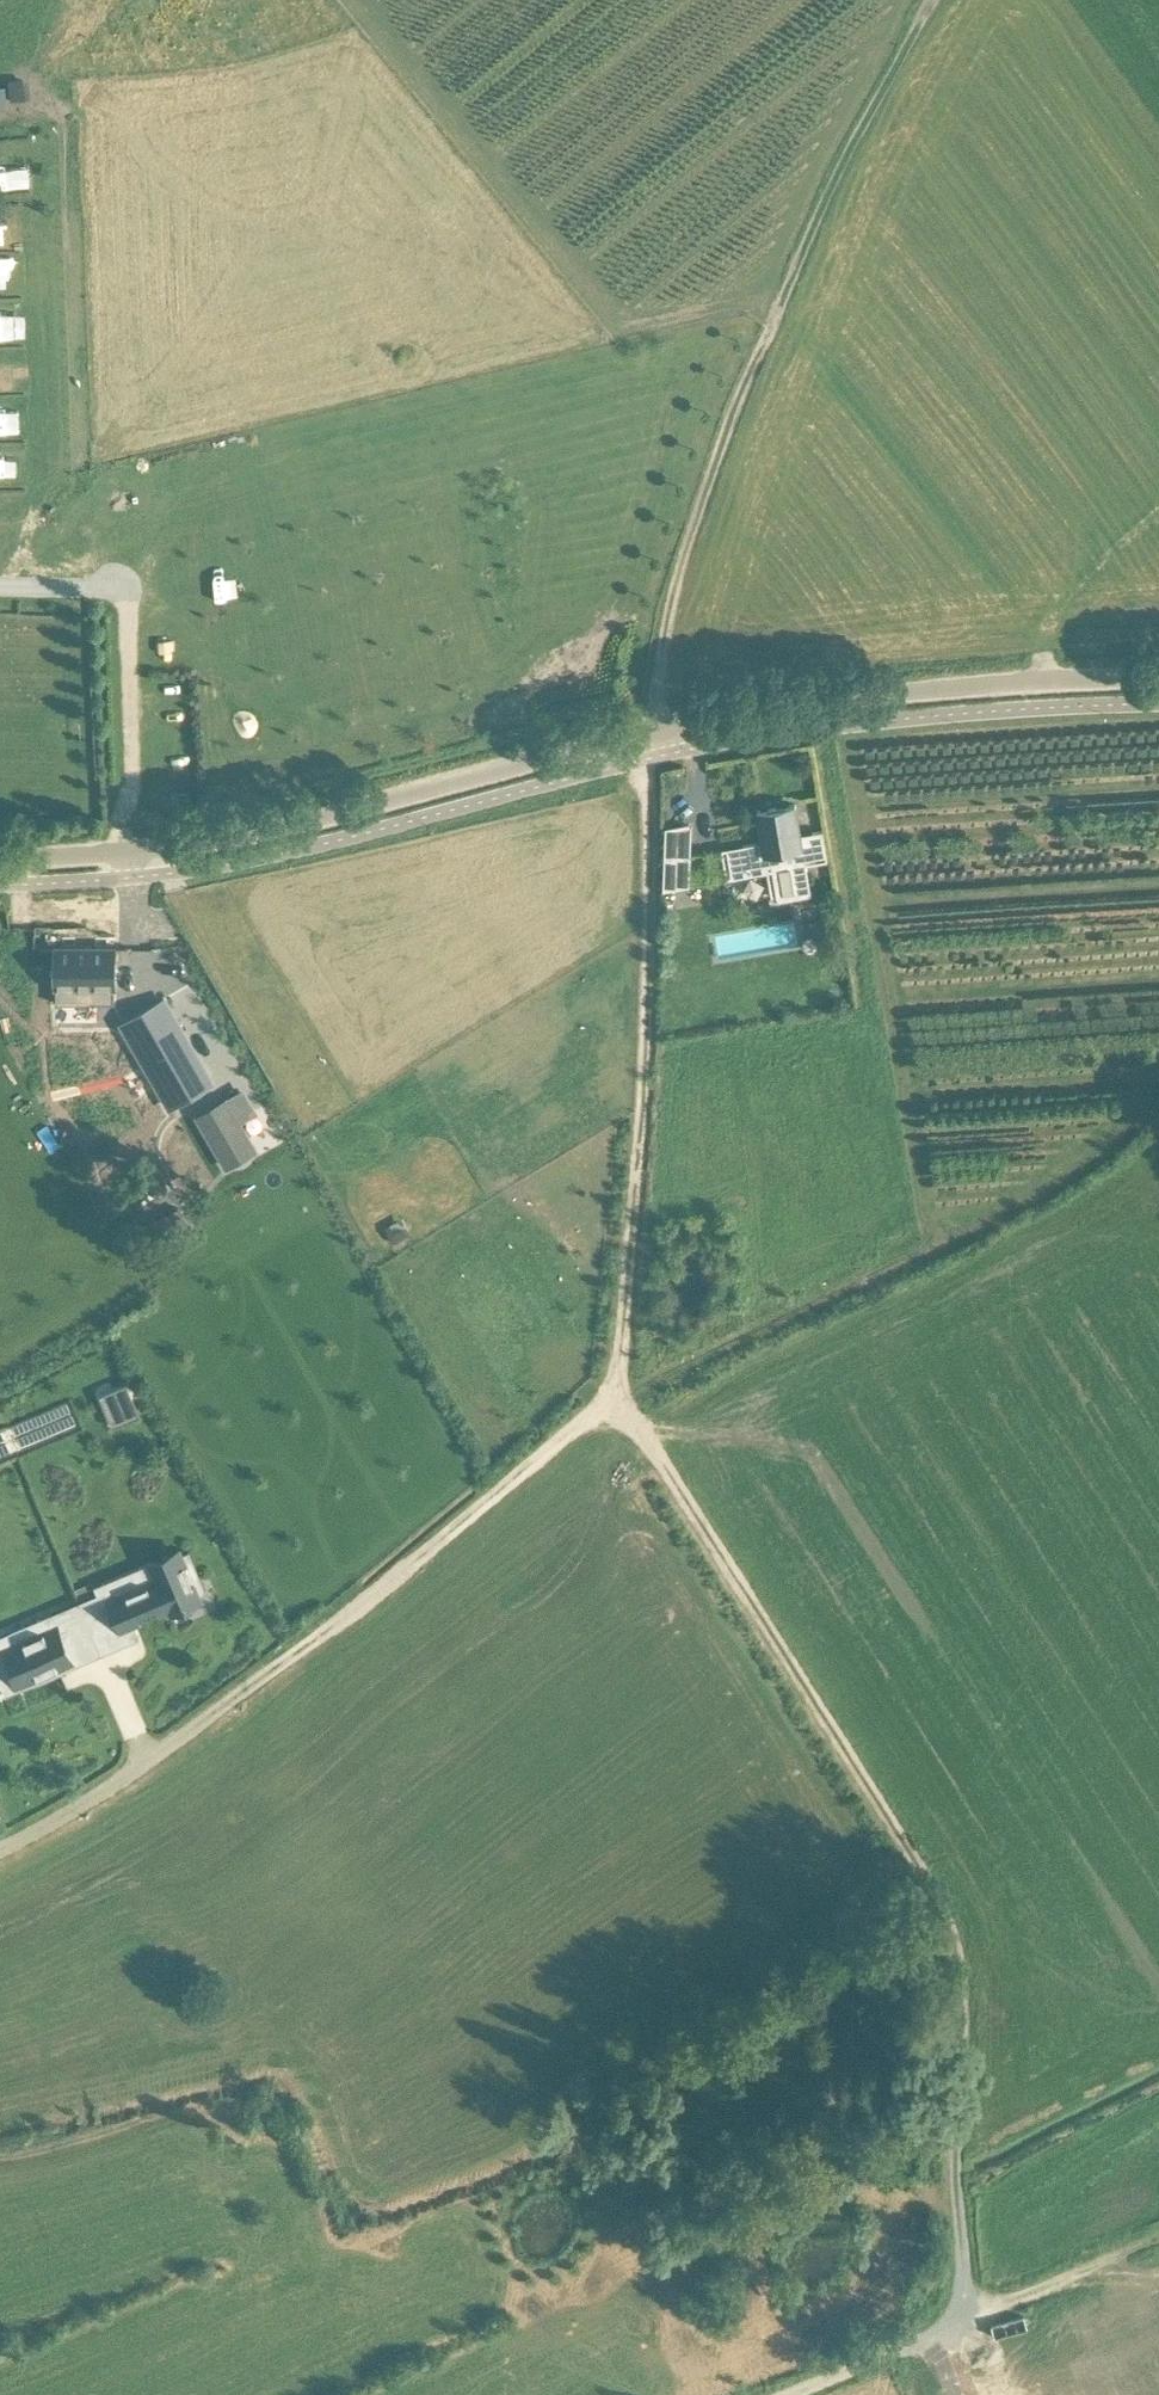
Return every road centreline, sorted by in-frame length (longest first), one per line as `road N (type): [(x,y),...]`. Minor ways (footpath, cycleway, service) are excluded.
road 1 (unclassified): [(0,858),(202,842),(648,732),(805,703),(1158,675)]
road 2 (track): [(622,1393),(907,1841),(923,1881),(941,1940),(958,2094),(968,2311)]
road 3 (track): [(648,732),(736,380),(947,0)]
road 4 (track): [(648,732),(658,929),(622,1393)]
road 5 (track): [(1158,1122),(1007,1207),(622,1393)]
road 6 (track): [(622,1393),(291,1653)]
road 7 (residential): [(291,1653),(98,1794),(0,1849)]
road 8 (track): [(968,2311),(997,2316),(1158,2244)]
road 9 (track): [(968,2311),(784,2394)]

